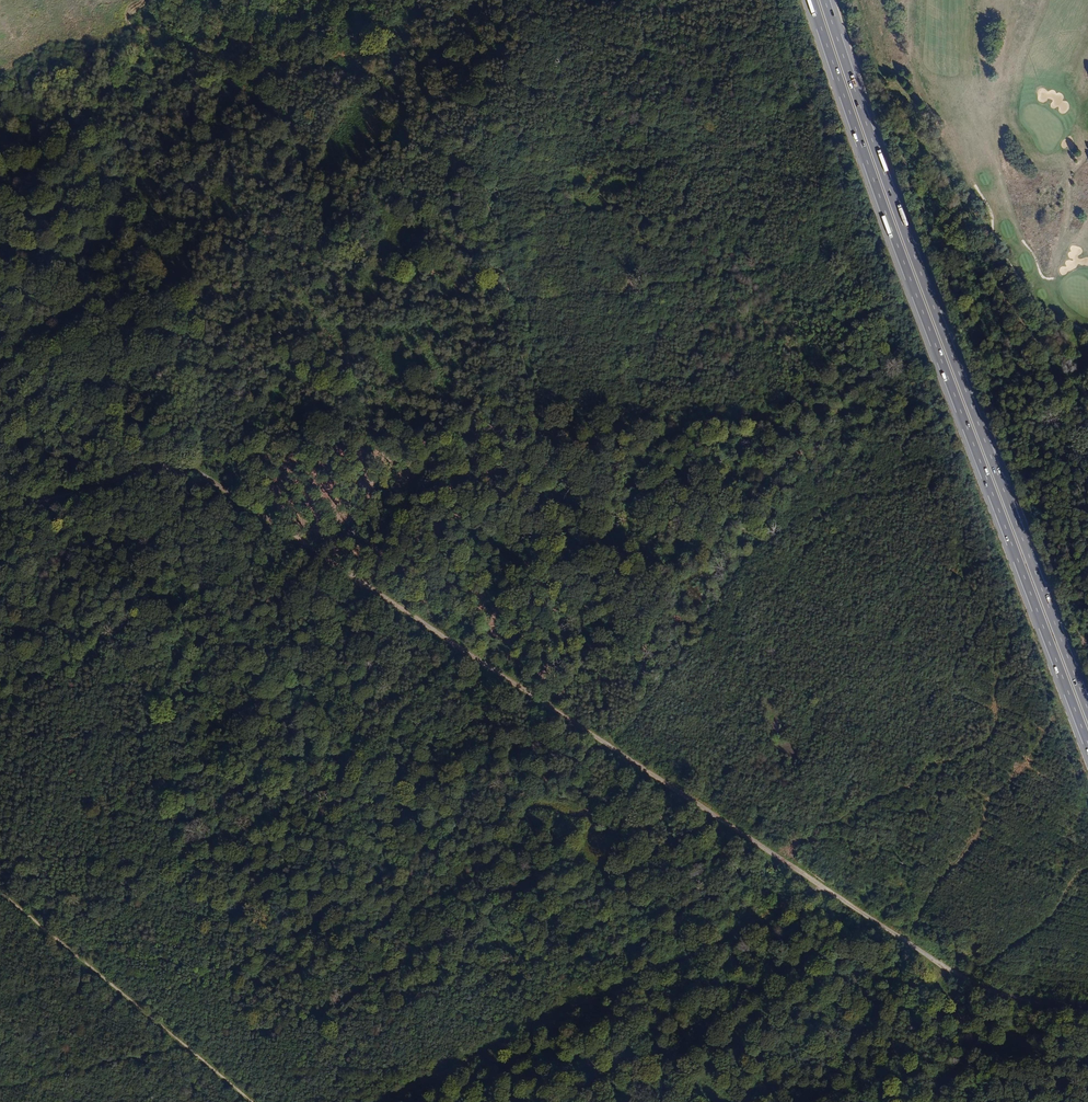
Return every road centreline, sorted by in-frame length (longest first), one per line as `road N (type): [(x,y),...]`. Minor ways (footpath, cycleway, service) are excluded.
road 1 (track): [(191,470),(939,968),(980,989),(1087,1009)]
road 2 (motorway): [(812,0),(1087,744)]
road 3 (motorway): [(1087,710),(825,0)]
road 4 (track): [(160,113),(243,65),(299,76),(312,95),(316,249),(231,332),(206,400),(207,456),(191,470)]
road 5 (track): [(316,249),(378,189),(460,162),(506,123),(585,103),(640,61),(668,0)]
road 6 (track): [(611,747),(759,542),(850,494),(902,487)]
road 7 (track): [(182,1046),(0,895)]
road 8 (track): [(464,0),(447,23),(404,48),(393,73),(355,78),(326,102),(312,95)]
road 9 (track): [(0,514),(127,476),(191,470)]
road 10 (track): [(588,1000),(644,1033),(665,1101)]

